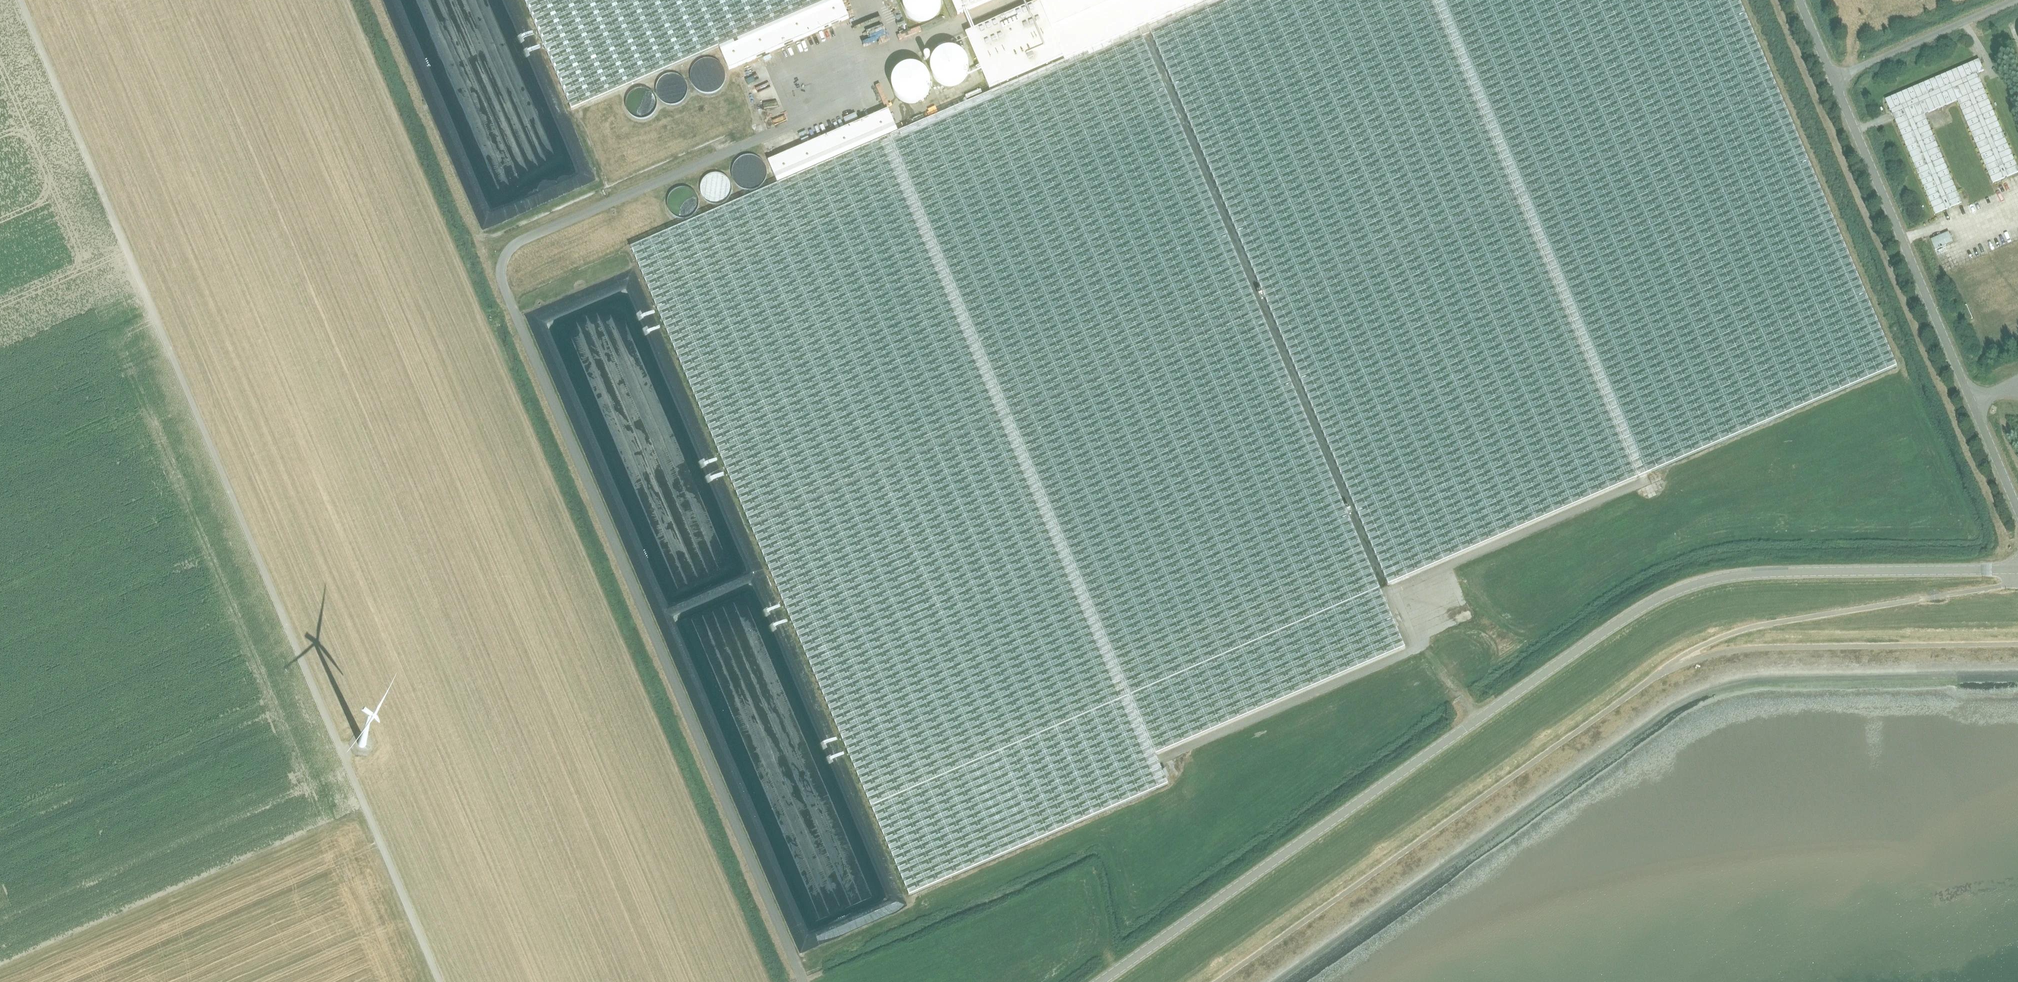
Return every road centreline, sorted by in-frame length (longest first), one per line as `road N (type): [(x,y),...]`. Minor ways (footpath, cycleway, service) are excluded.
road 1 (unclassified): [(1105,981),(1625,617),(1686,586),(1725,576),(2017,570)]
road 2 (unclassified): [(2017,509),(1833,79)]
road 3 (unclassified): [(1833,79),(2016,0)]

